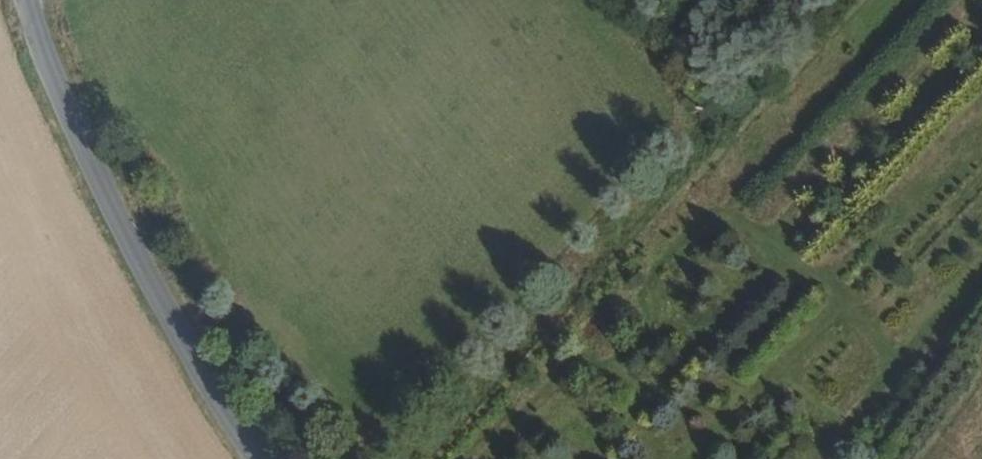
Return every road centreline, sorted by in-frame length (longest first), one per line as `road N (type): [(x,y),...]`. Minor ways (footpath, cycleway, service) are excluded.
road 1 (residential): [(26,0),(59,90),(167,312),(257,458)]

